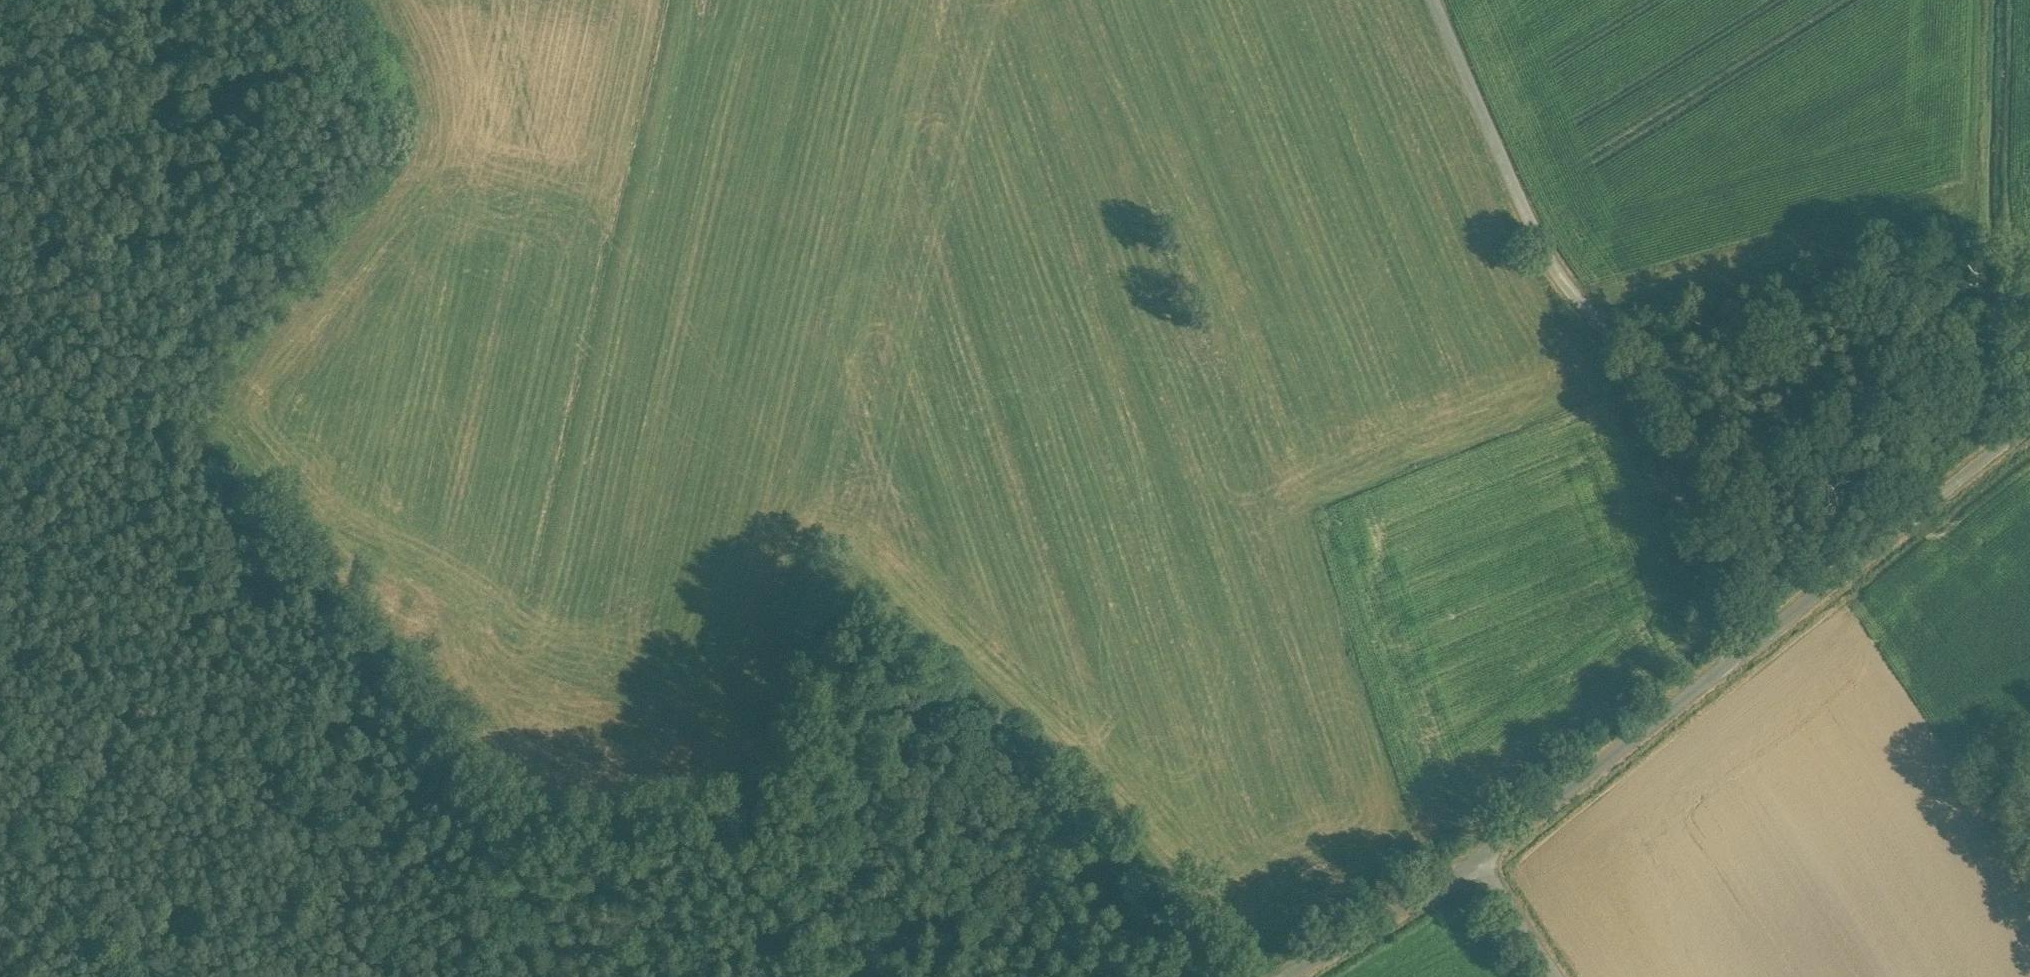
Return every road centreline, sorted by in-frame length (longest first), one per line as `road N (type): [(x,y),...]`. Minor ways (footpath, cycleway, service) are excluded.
road 1 (track): [(1437,0),(1548,246),(1751,651)]
road 2 (track): [(1470,855),(2029,437)]
road 3 (track): [(1272,976),(1470,855)]
road 4 (track): [(1470,855),(1549,976)]

